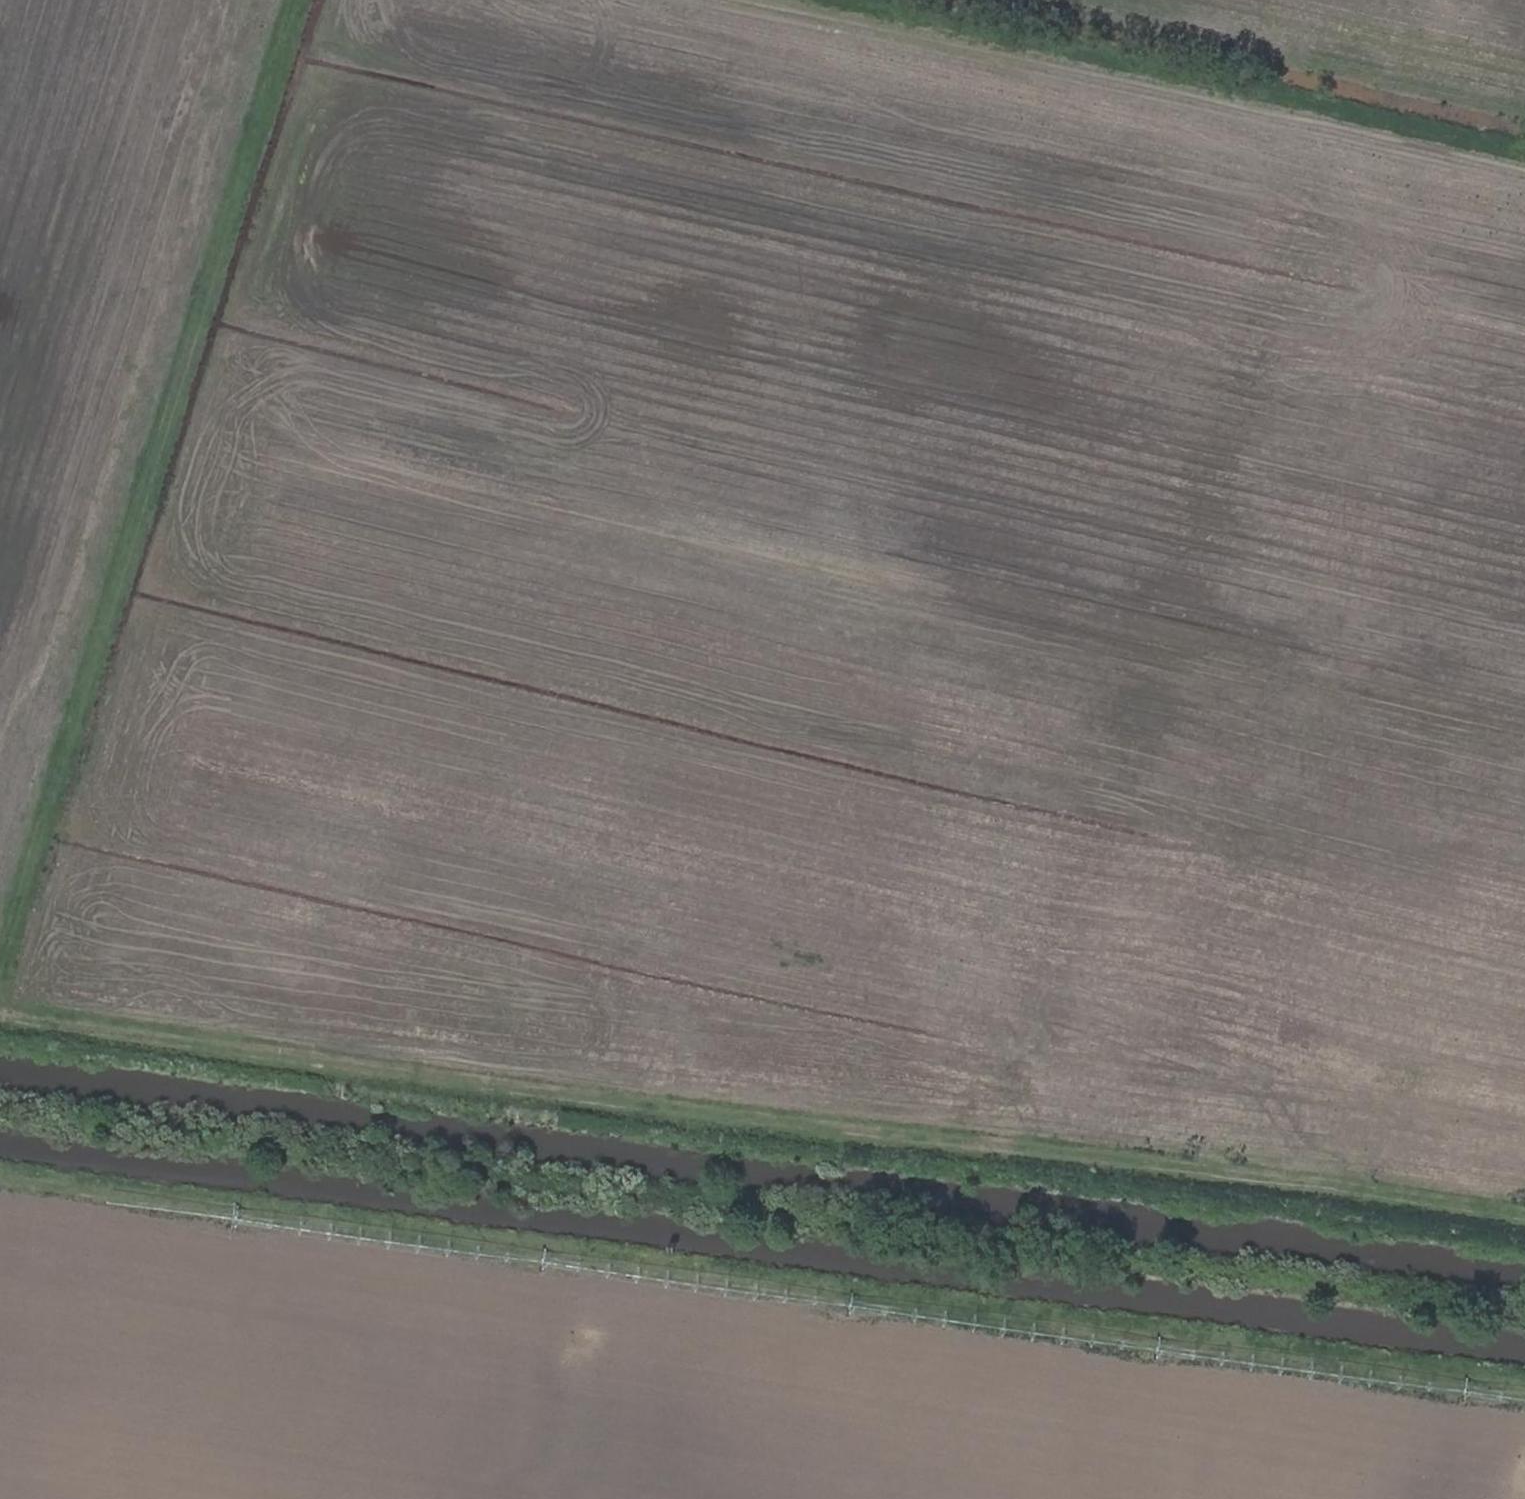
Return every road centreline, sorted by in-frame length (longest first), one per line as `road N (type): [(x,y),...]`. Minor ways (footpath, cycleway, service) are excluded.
road 1 (track): [(0,1162),(1524,1385)]

